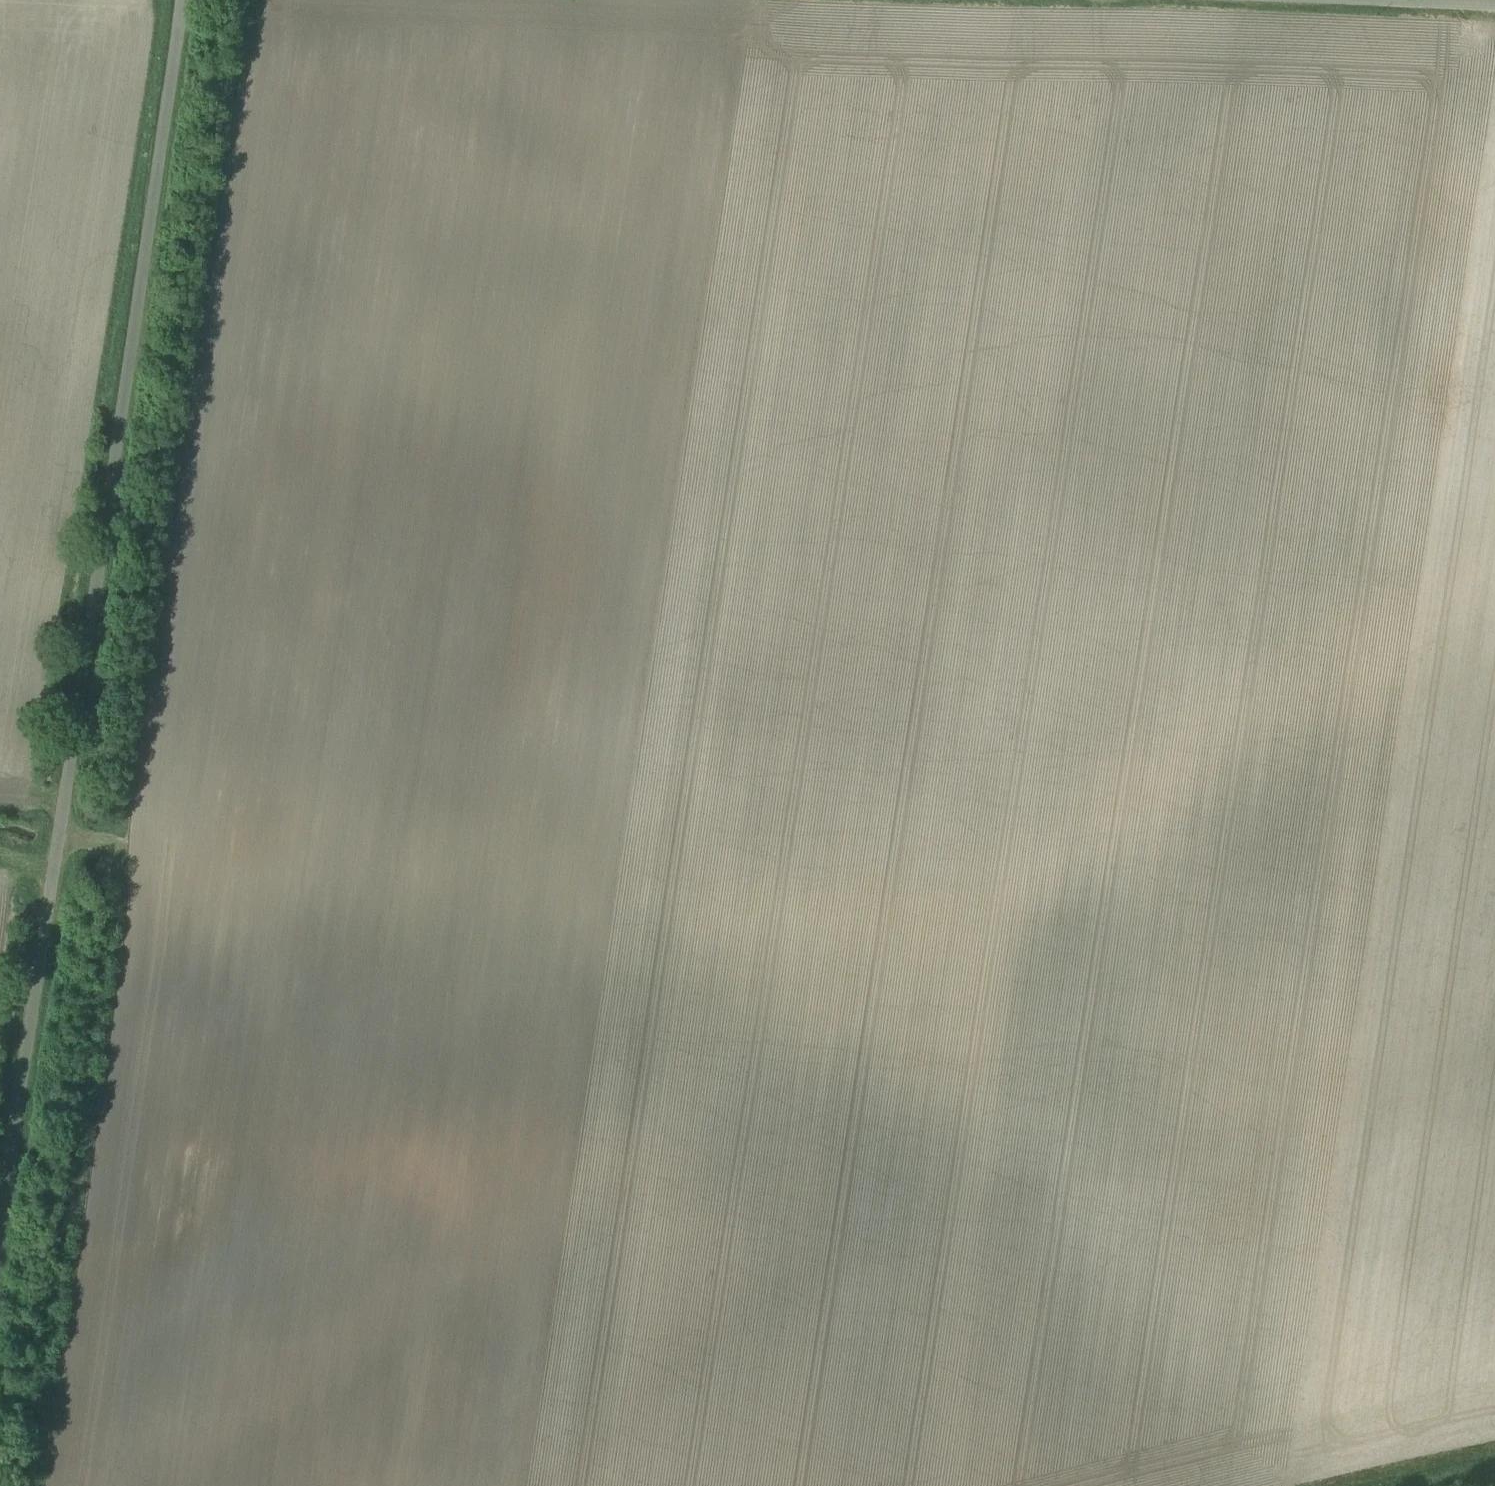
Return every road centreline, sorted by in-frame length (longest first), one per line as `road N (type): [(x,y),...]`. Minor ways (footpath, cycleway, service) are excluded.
road 1 (unclassified): [(182,0),(0,1218)]
road 2 (unclassified): [(1494,6),(1355,0)]

